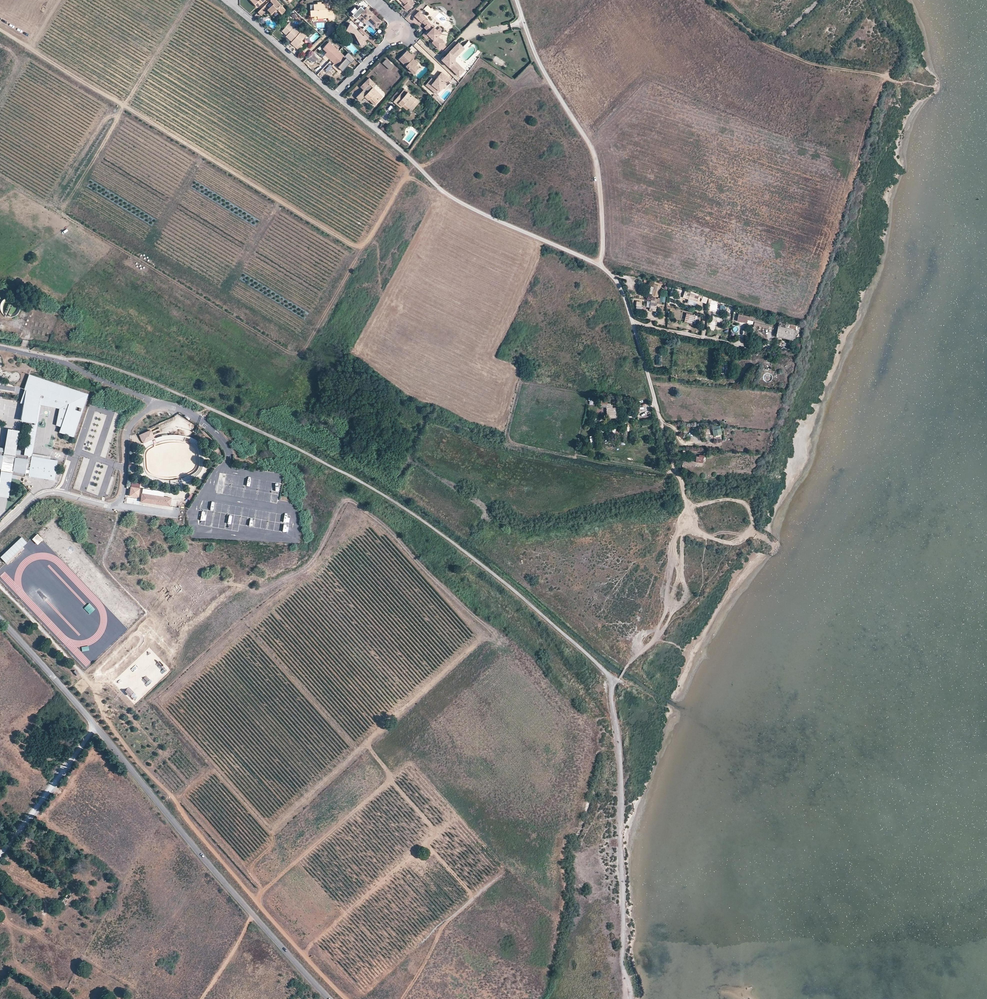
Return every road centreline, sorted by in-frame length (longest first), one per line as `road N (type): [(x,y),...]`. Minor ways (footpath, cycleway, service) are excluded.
road 1 (track): [(0,28),(359,248),(365,249),(410,178),(463,204)]
road 2 (track): [(894,80),(762,486),(682,479)]
road 3 (unclassified): [(328,998),(0,620)]
road 4 (track): [(516,0),(540,65),(596,155),(598,266)]
road 5 (track): [(598,266),(622,295),(682,479)]
road 6 (track): [(406,157),(463,204),(598,266)]
road 7 (track): [(894,80),(782,51),(715,0)]
road 8 (track): [(686,505),(677,600),(658,637),(626,668)]
road 9 (track): [(0,855),(94,725)]
road 10 (track): [(359,248),(291,374)]
road 11 (residential): [(228,3),(336,96)]
road 12 (residential): [(336,96),(398,32),(377,2)]
road 13 (track): [(686,505),(740,503),(751,519),(748,535),(777,548)]

